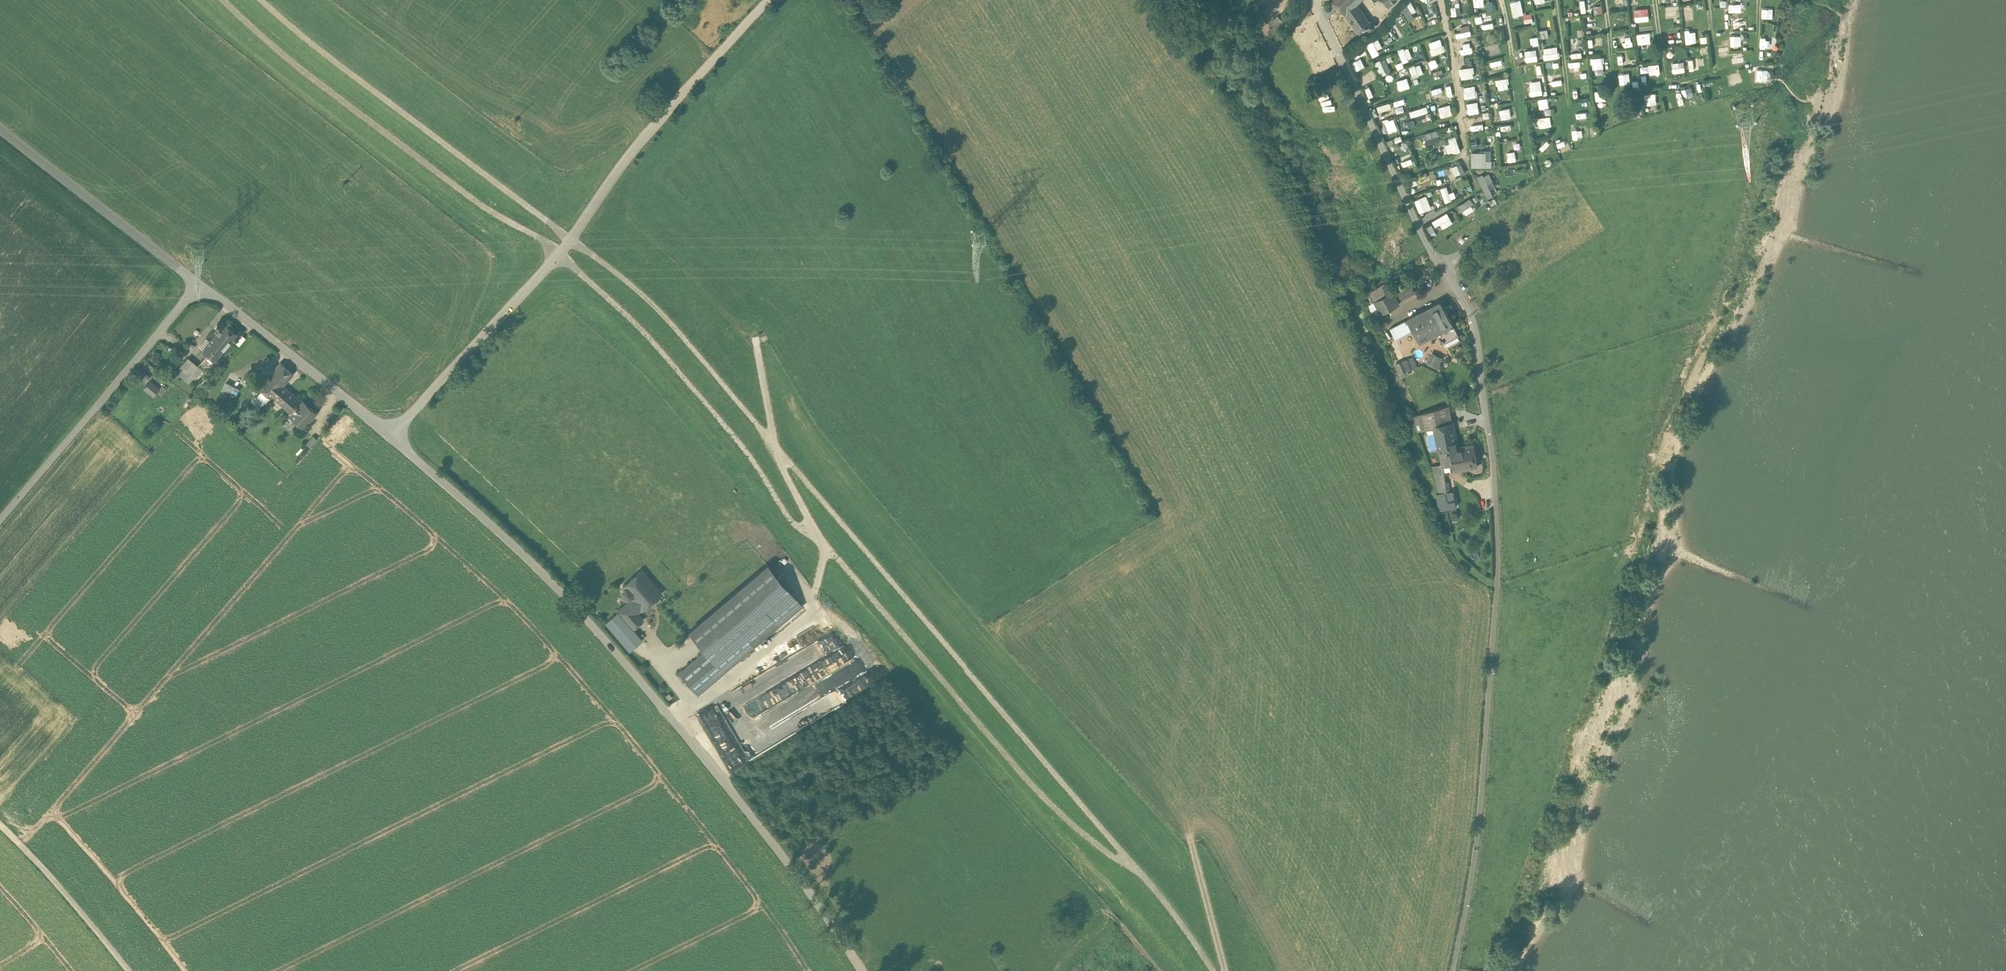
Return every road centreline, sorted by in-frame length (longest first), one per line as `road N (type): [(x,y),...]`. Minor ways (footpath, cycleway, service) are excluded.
road 1 (track): [(1453,970),(1479,830),(1497,600),(1492,451),(1470,316),(1413,216),(1313,0)]
road 2 (unclassified): [(864,970),(653,691),(523,553),(391,436)]
road 3 (unclassified): [(771,0),(391,436)]
road 4 (unclassified): [(0,519),(200,285)]
road 5 (track): [(816,602),(825,545),(780,452),(756,333)]
road 6 (unclassified): [(200,285),(0,126)]
road 7 (unclassified): [(391,436),(200,285)]
road 8 (unclassified): [(128,970),(0,825)]
road 9 (track): [(1190,832),(1226,970)]
road 10 (track): [(1526,136),(1503,0)]

